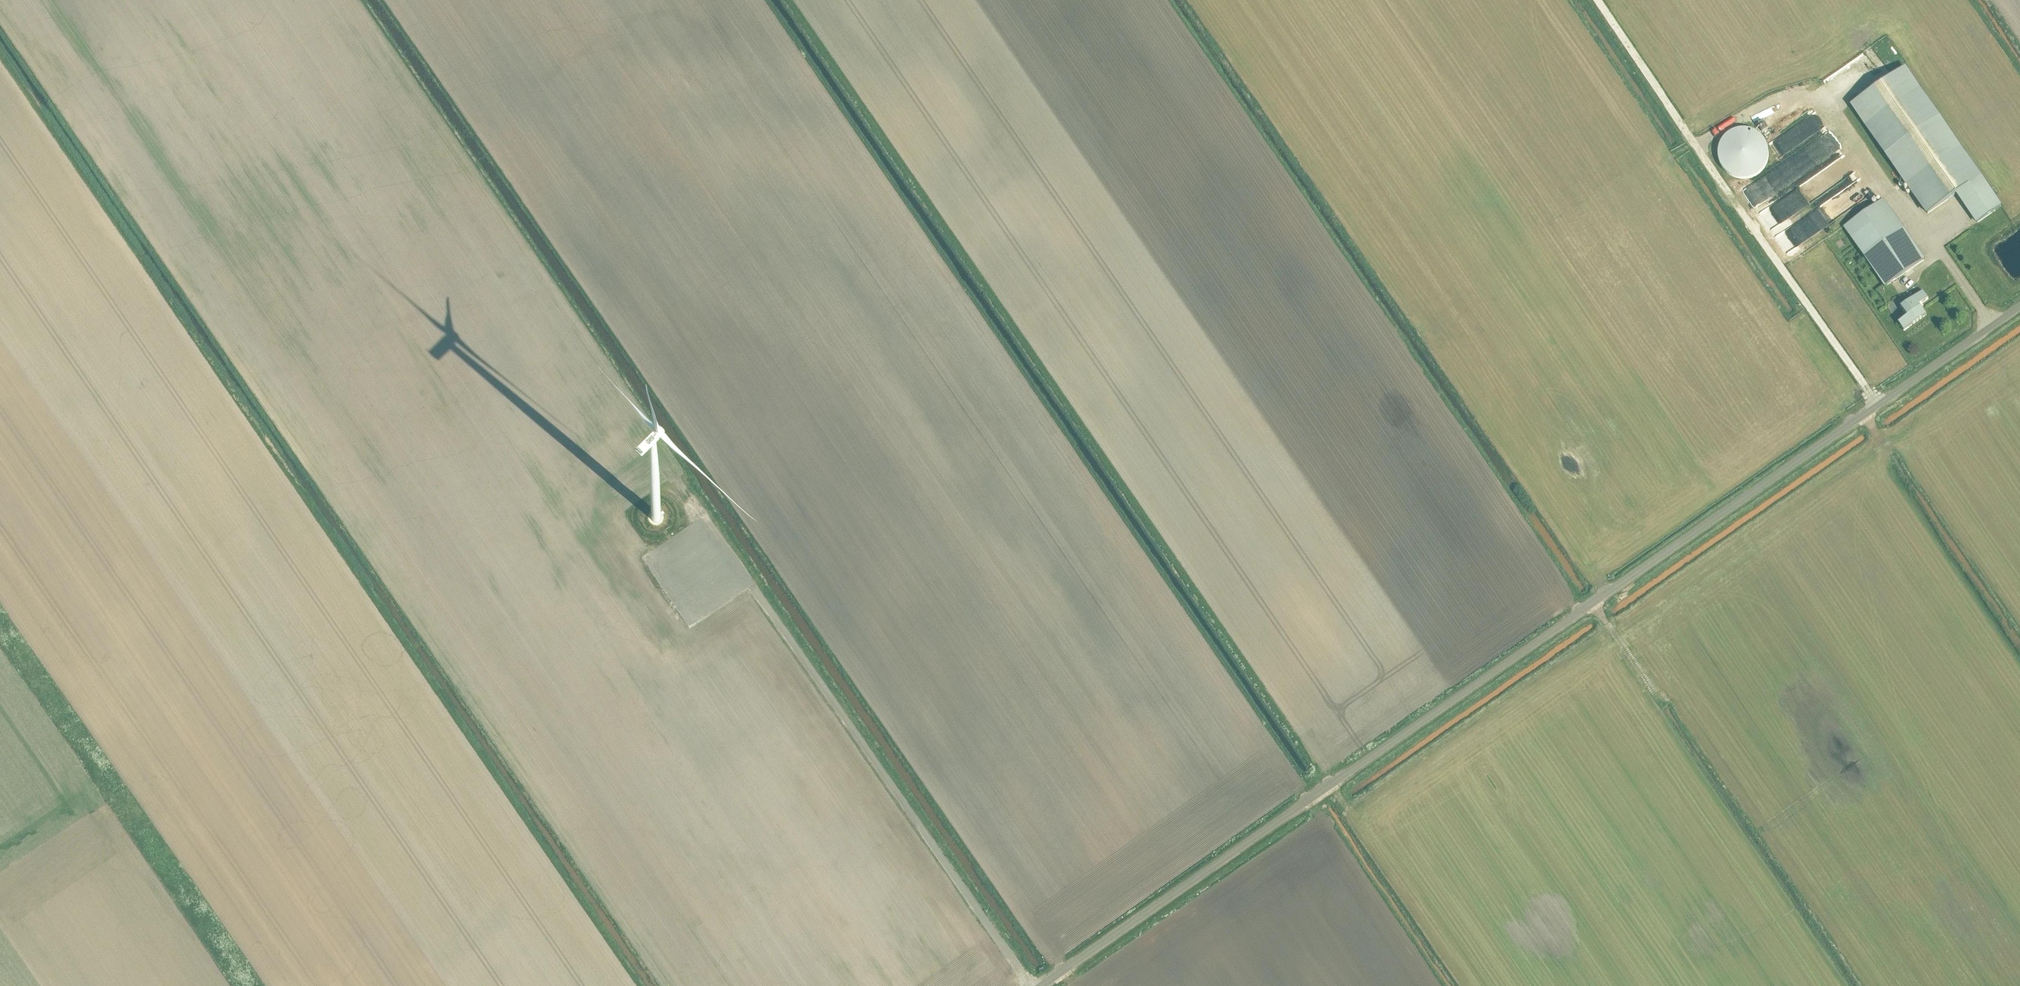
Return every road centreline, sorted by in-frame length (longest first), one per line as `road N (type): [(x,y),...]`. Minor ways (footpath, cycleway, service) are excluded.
road 1 (unclassified): [(1041,985),(2019,307)]

